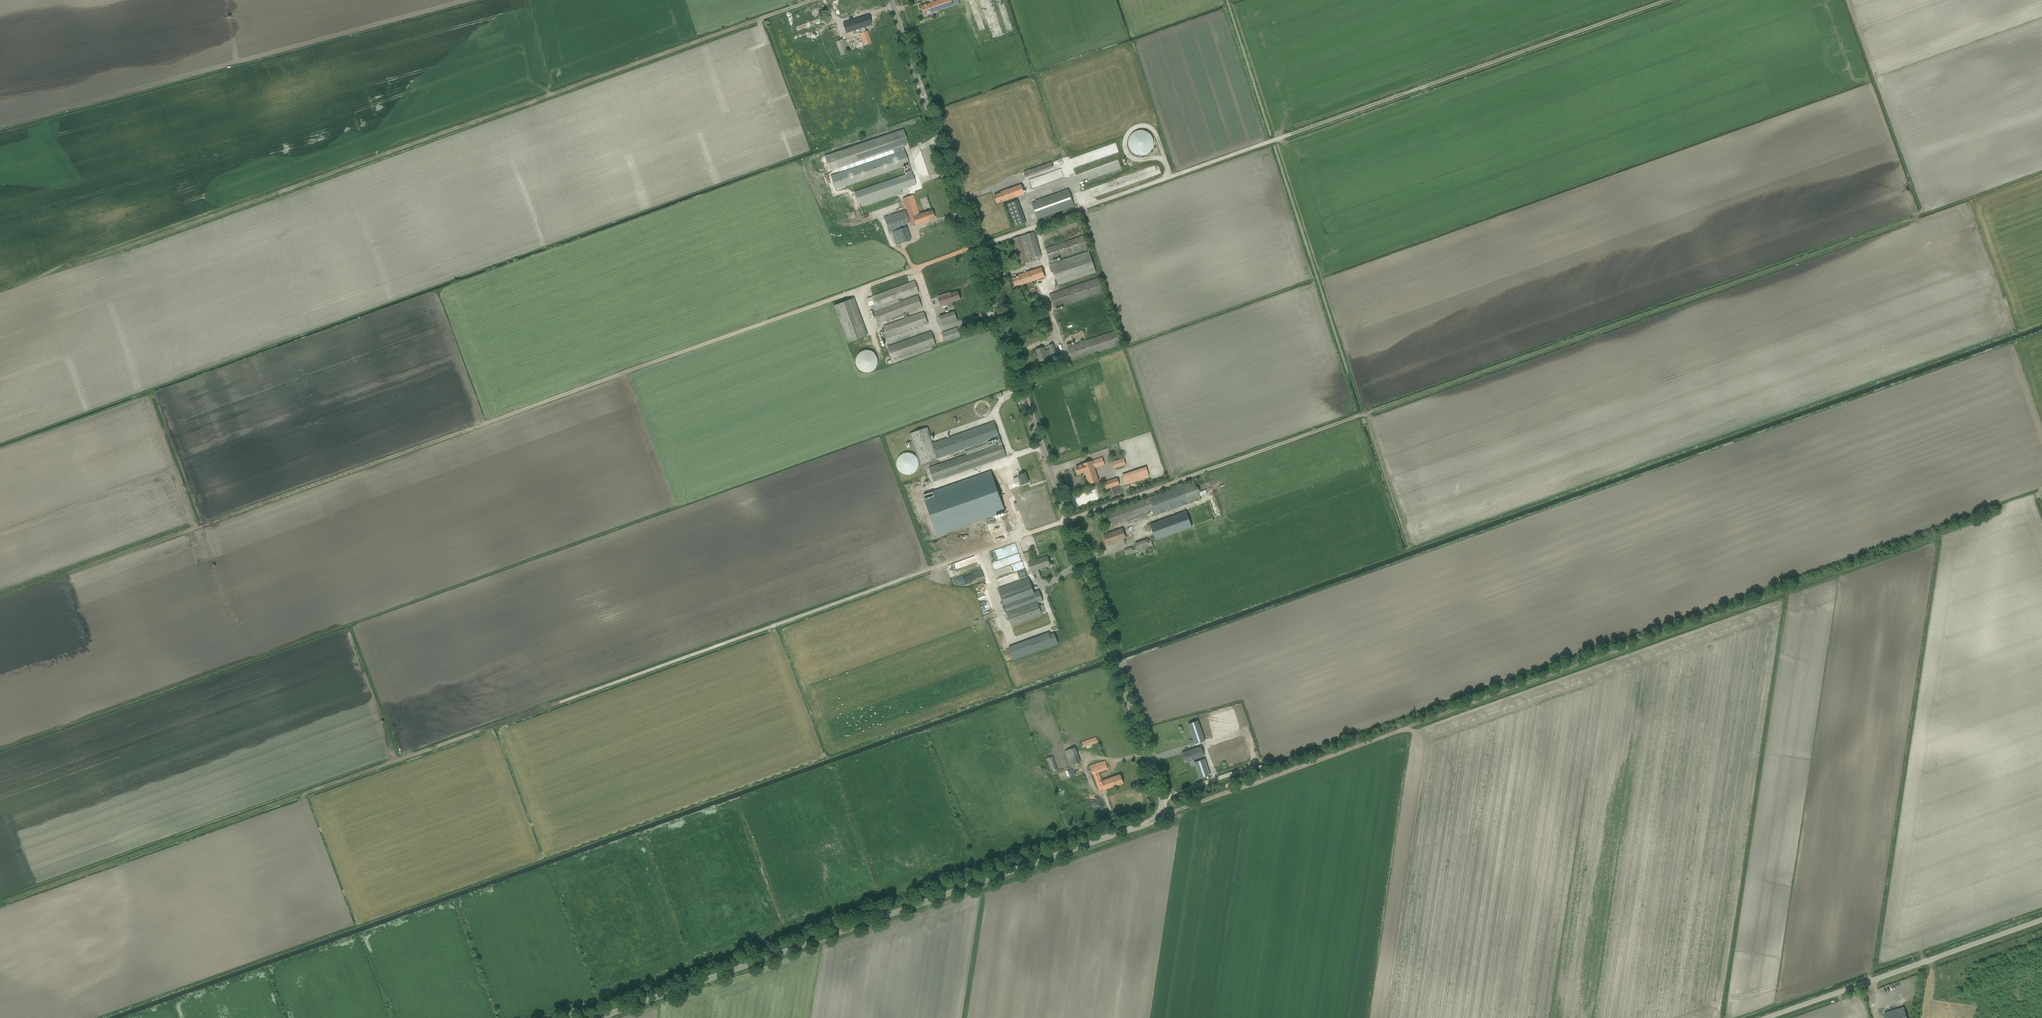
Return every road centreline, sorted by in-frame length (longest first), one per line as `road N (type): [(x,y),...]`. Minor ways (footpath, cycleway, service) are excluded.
road 1 (track): [(1834,249),(3,901)]
road 2 (track): [(1670,0),(0,597)]
road 3 (tertiary): [(600,1017),(1154,821),(1163,809),(890,0)]
road 4 (track): [(1932,542),(1154,821)]
road 5 (track): [(816,0),(64,270)]
road 6 (unclassified): [(1765,1017),(2041,920)]

